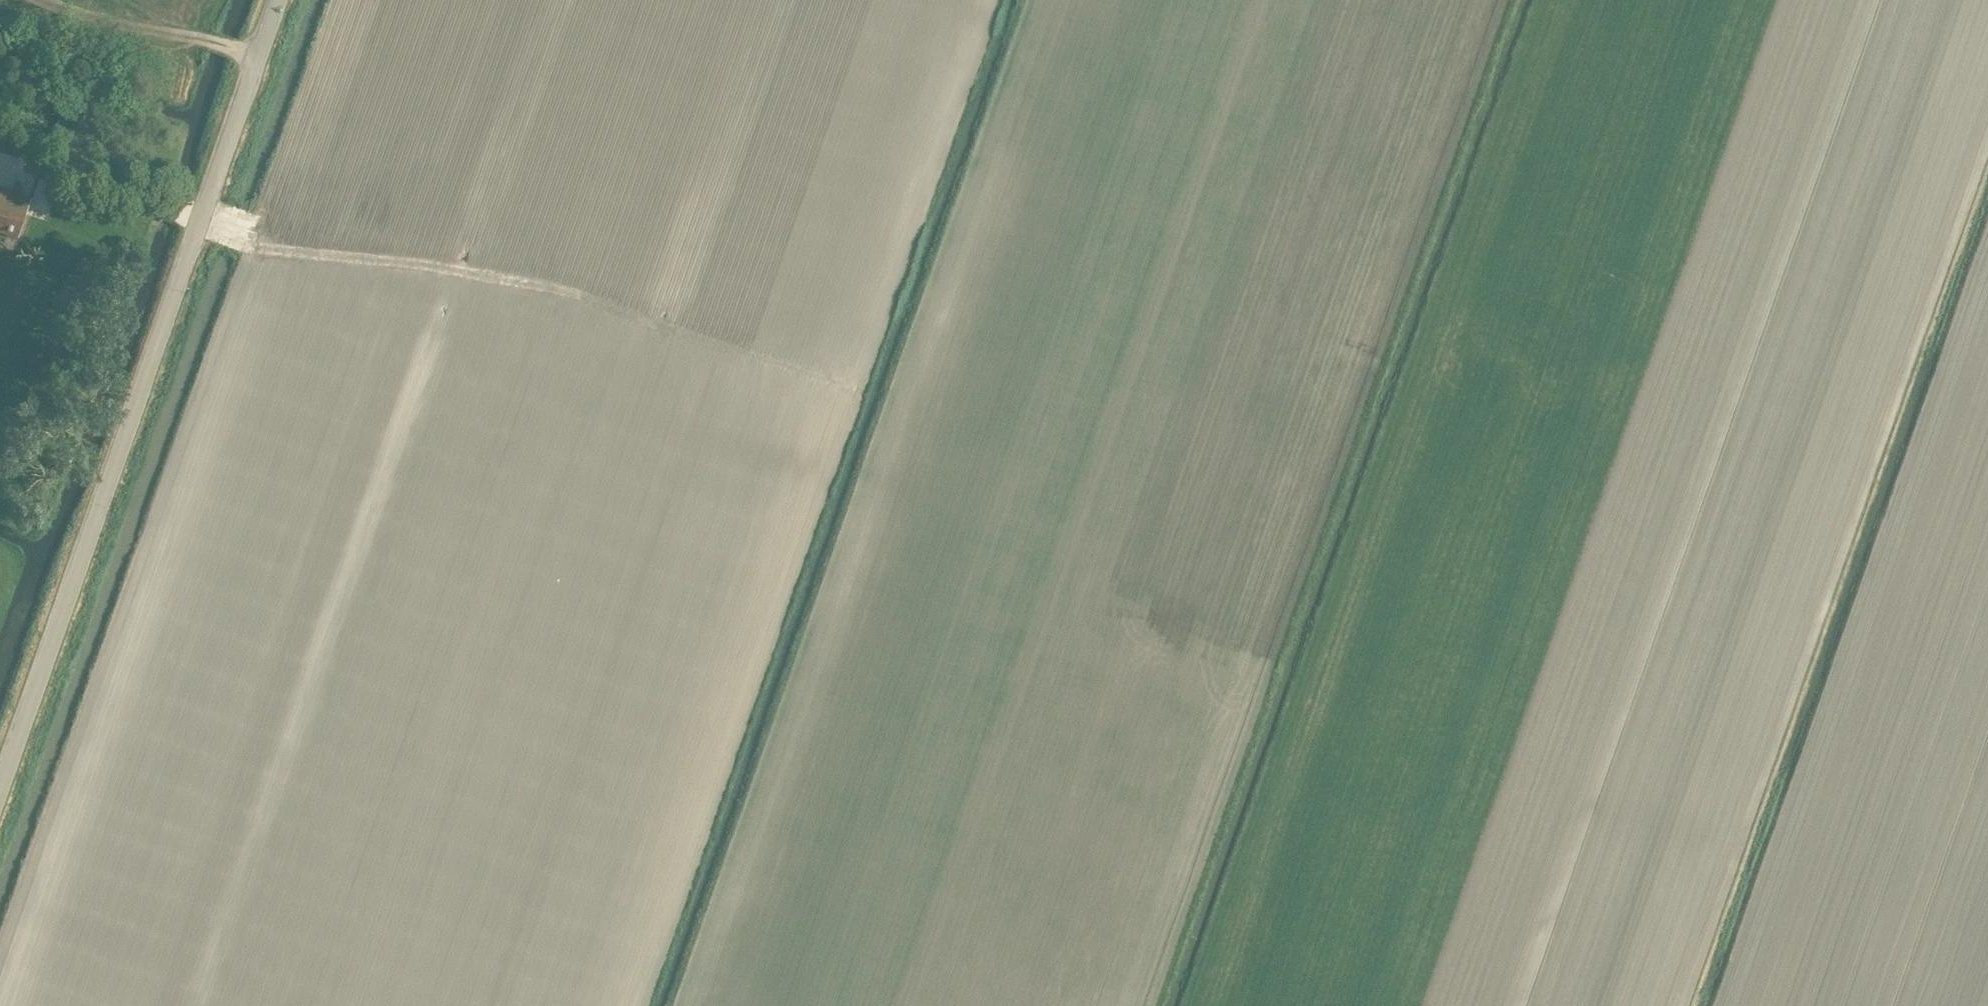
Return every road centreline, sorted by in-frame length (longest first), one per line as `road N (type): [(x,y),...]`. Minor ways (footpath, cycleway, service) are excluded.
road 1 (tertiary): [(0,788),(282,0)]

